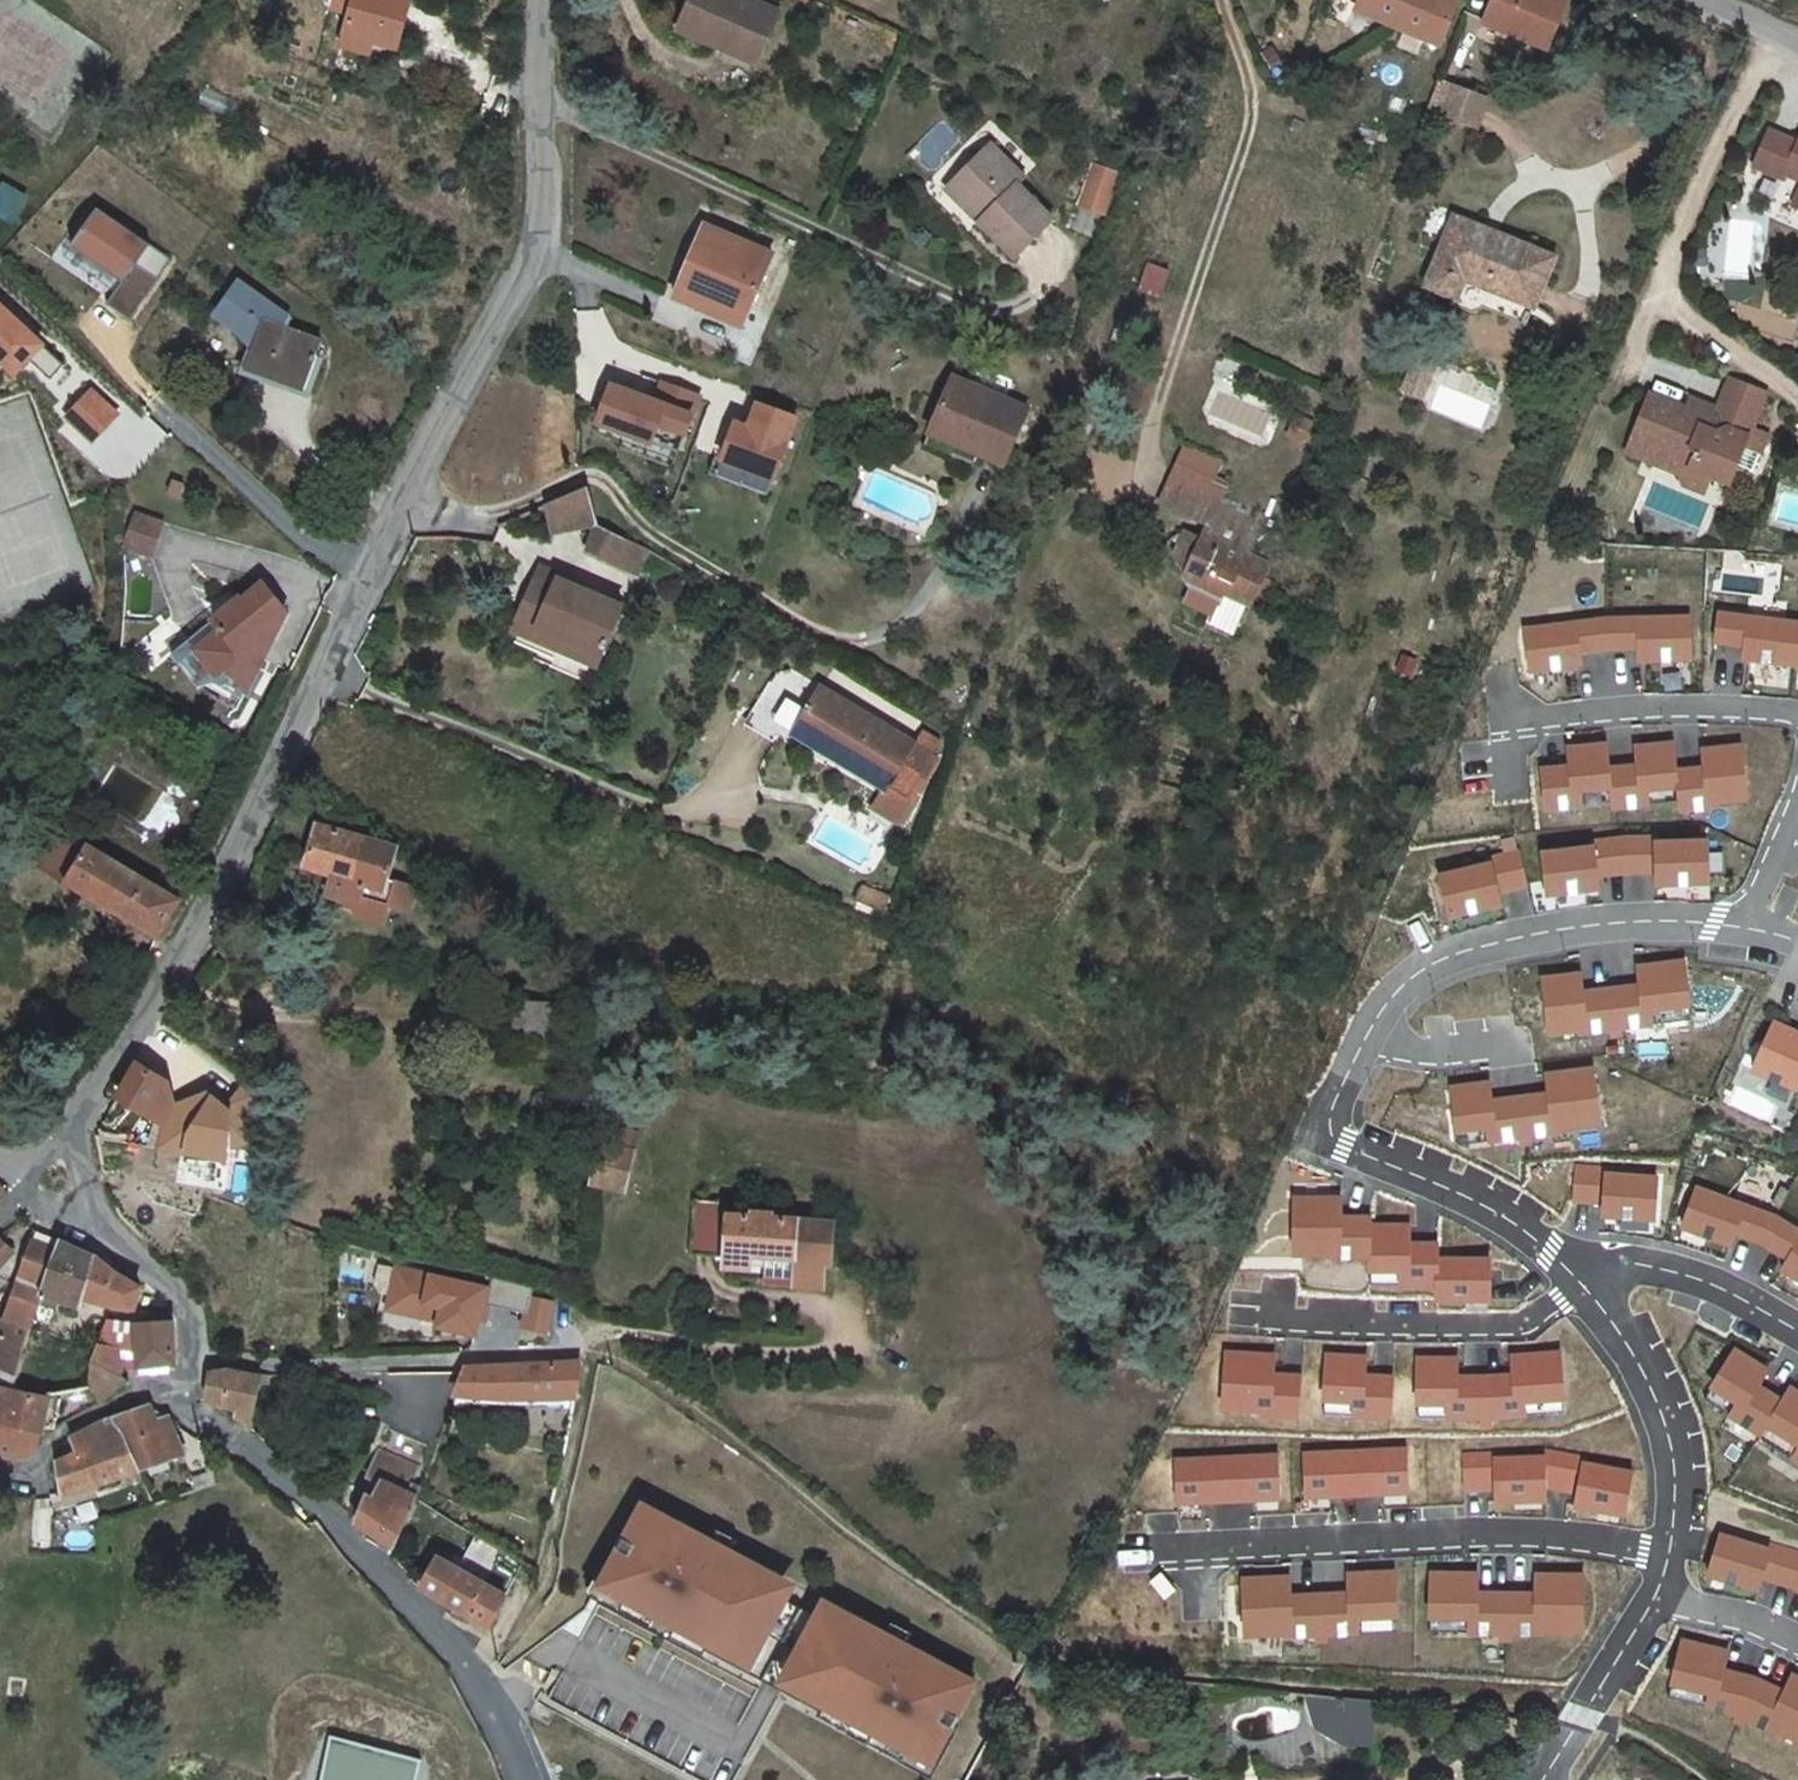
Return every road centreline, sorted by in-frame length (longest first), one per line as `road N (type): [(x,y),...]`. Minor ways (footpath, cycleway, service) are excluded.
road 1 (residential): [(42,1191),(64,1135),(194,931),(530,252),(540,0)]
road 2 (residential): [(1746,925),(1629,920),(1467,952),(1393,996),(1329,1114),(1331,1136),(1343,1146),(1455,1190),(1561,1256),(1582,1282)]
road 3 (residential): [(1141,1549),(1521,1530),(1668,1553)]
road 4 (residential): [(529,1779),(484,1680),(317,1506),(214,1425),(186,1387)]
road 5 (residential): [(1271,1318),(1515,1323),(1582,1282)]
road 6 (residential): [(1582,1282),(1641,1368),(1666,1423),(1677,1492),(1668,1553)]
road 7 (residential): [(1797,714),(1635,705),(1509,719)]
road 8 (residential): [(186,1387),(185,1307),(42,1191)]
road 9 (residential): [(1582,1282),(1621,1264),(1643,1264),(1703,1279),(1797,1332)]
road 10 (residential): [(0,1480),(24,1482),(52,1443),(119,1408),(186,1387)]
road 11 (residential): [(1656,1597),(1544,1779)]
road 12 (residential): [(1797,1639),(1754,1616),(1656,1597)]
road 13 (residential): [(1746,925),(1797,810)]

